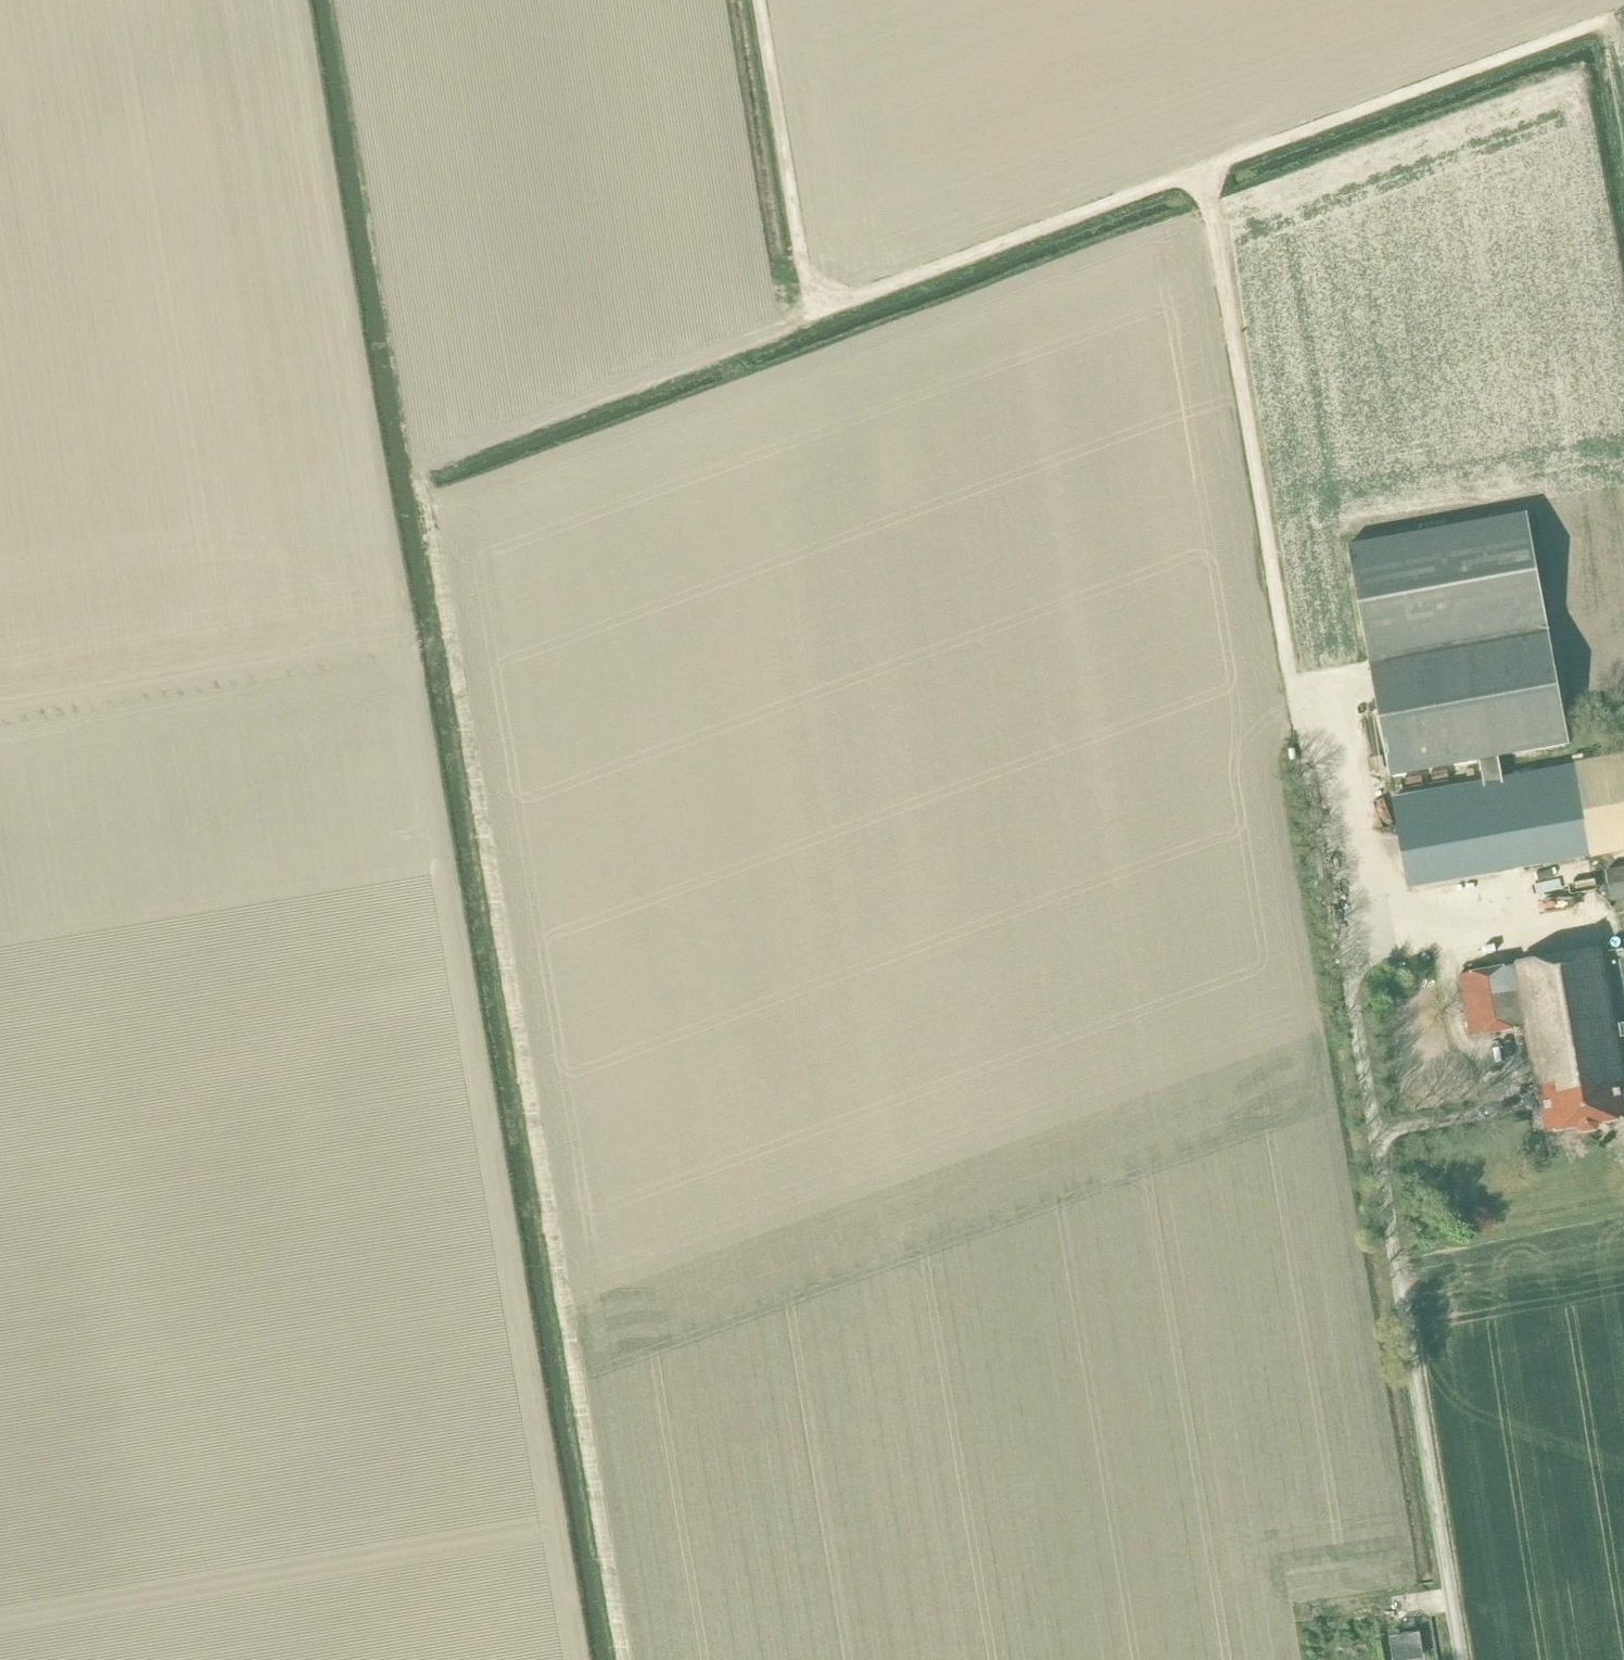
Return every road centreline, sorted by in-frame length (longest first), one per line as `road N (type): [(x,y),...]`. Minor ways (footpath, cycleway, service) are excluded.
road 1 (unclassified): [(1459,1659),(1385,1202)]

